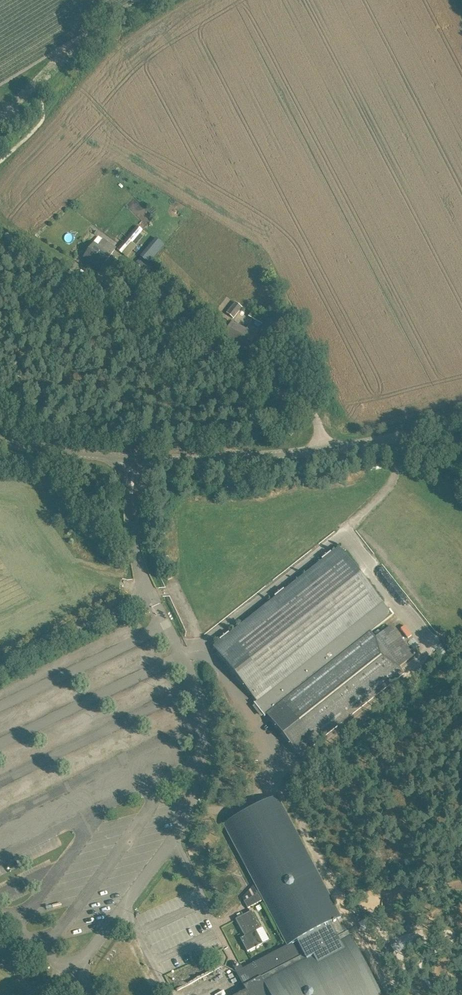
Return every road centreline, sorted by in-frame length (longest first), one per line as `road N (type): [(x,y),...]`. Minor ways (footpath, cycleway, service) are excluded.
road 1 (unclassified): [(0,225),(301,400),(323,451)]
road 2 (track): [(165,0),(112,33),(0,146)]
road 3 (unclassified): [(134,459),(323,451)]
road 4 (unclassified): [(323,451),(461,421)]
road 5 (unclassified): [(134,459),(0,442)]

